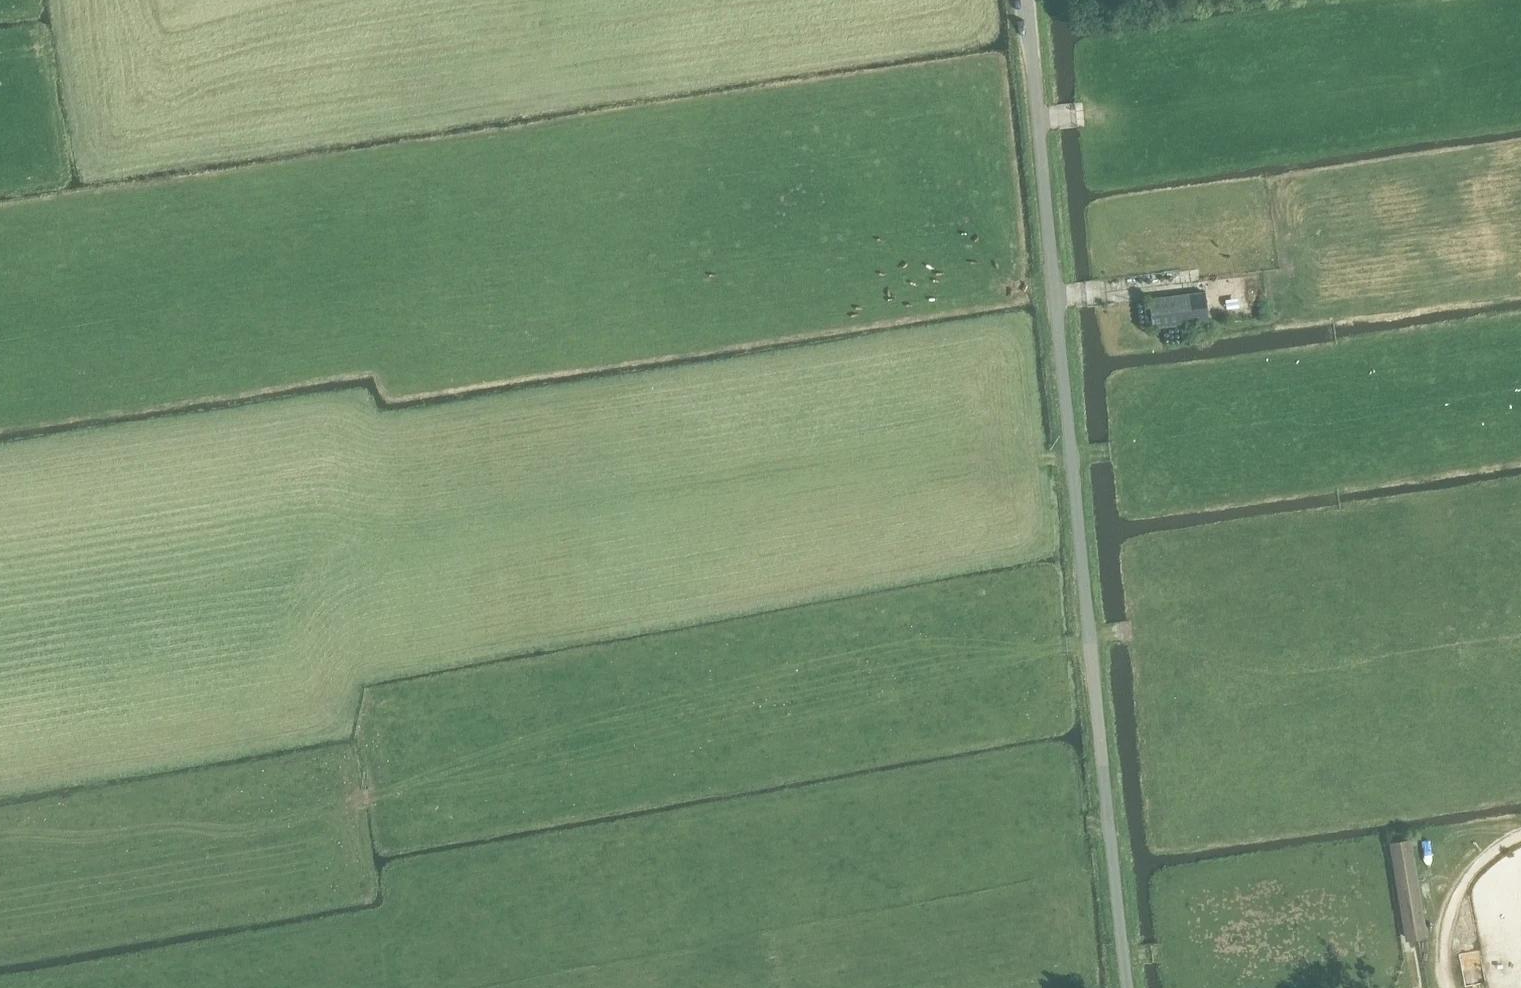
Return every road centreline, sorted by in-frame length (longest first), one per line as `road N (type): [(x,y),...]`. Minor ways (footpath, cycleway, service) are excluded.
road 1 (unclassified): [(1130,987),(1029,0)]
road 2 (track): [(1199,281),(1056,296)]

